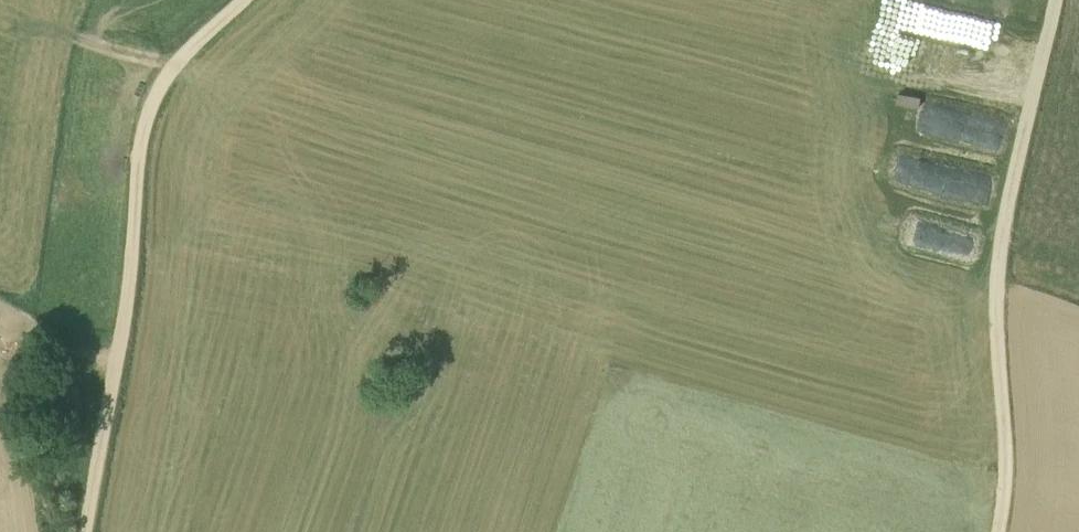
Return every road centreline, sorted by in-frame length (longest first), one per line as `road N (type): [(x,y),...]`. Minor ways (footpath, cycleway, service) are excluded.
road 1 (track): [(242,0),(180,57),(141,131),(133,260),(81,531)]
road 2 (track): [(1055,0),(998,265),(1005,467),(998,531)]

